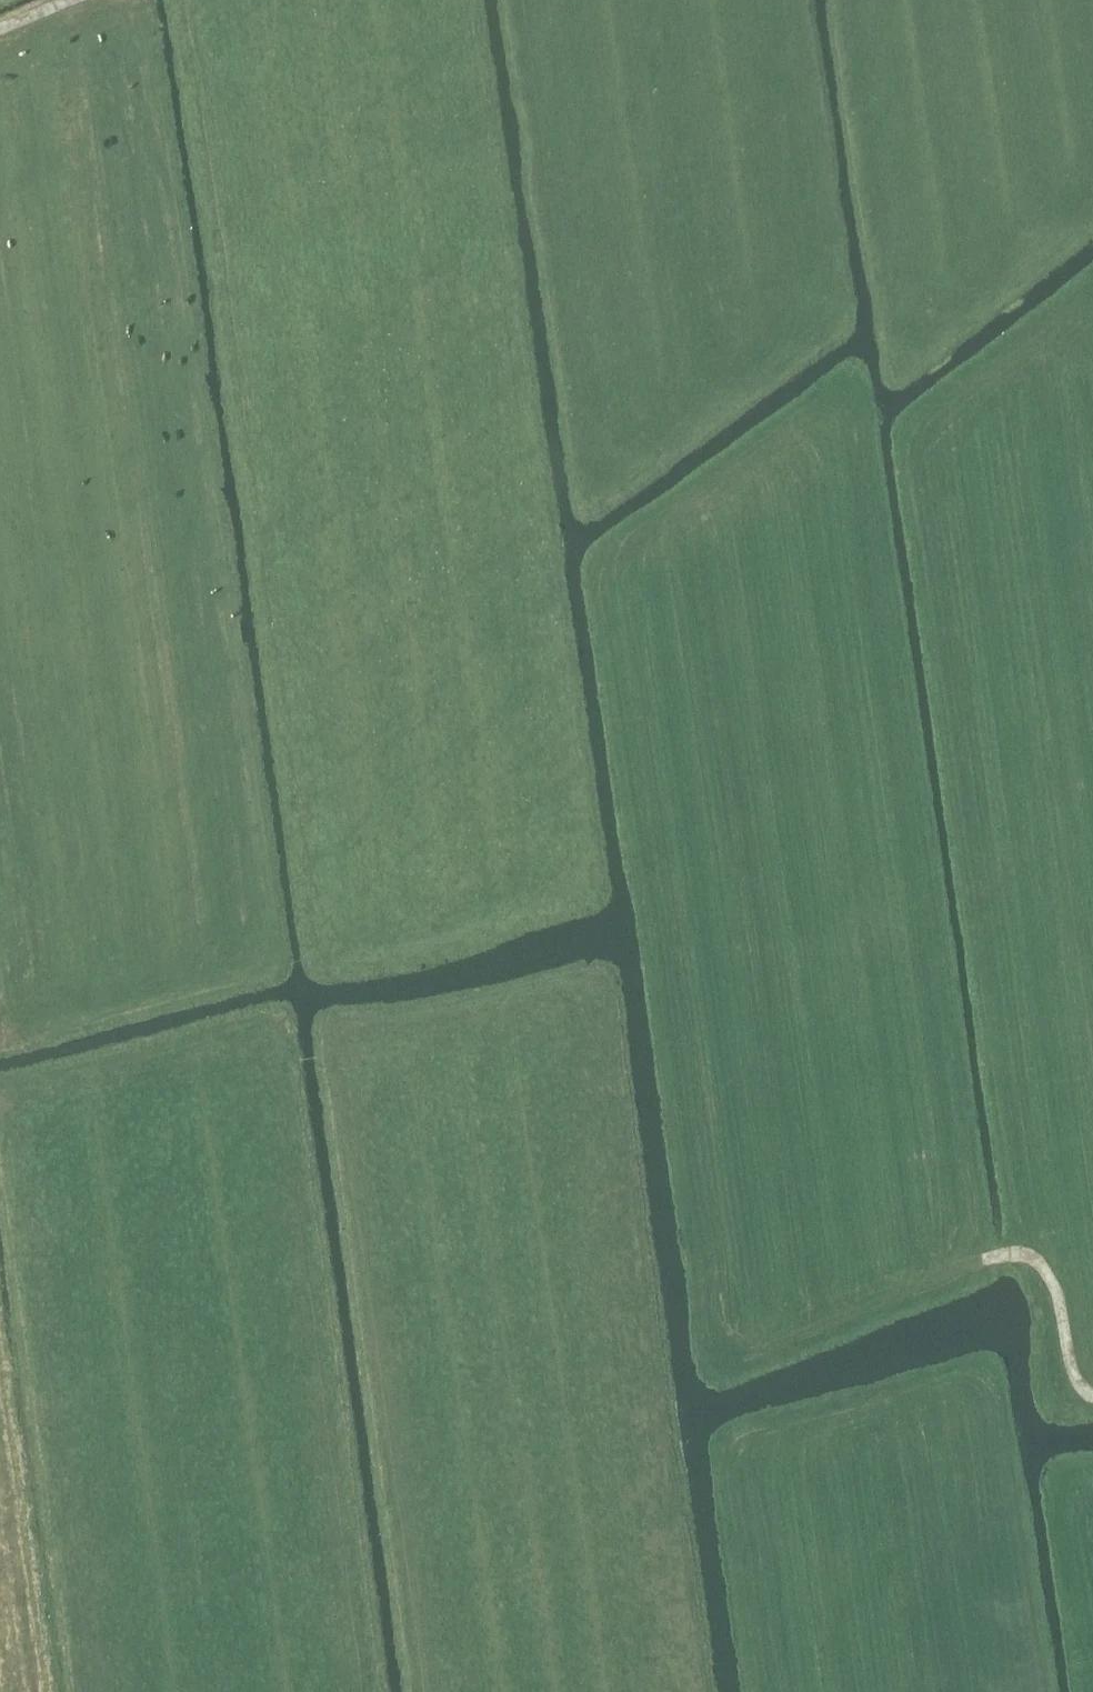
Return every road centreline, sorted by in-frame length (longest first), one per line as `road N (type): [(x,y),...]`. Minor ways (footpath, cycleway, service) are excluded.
road 1 (track): [(989,1267),(1013,1256),(1048,1268),(1077,1372),(1092,1396)]

